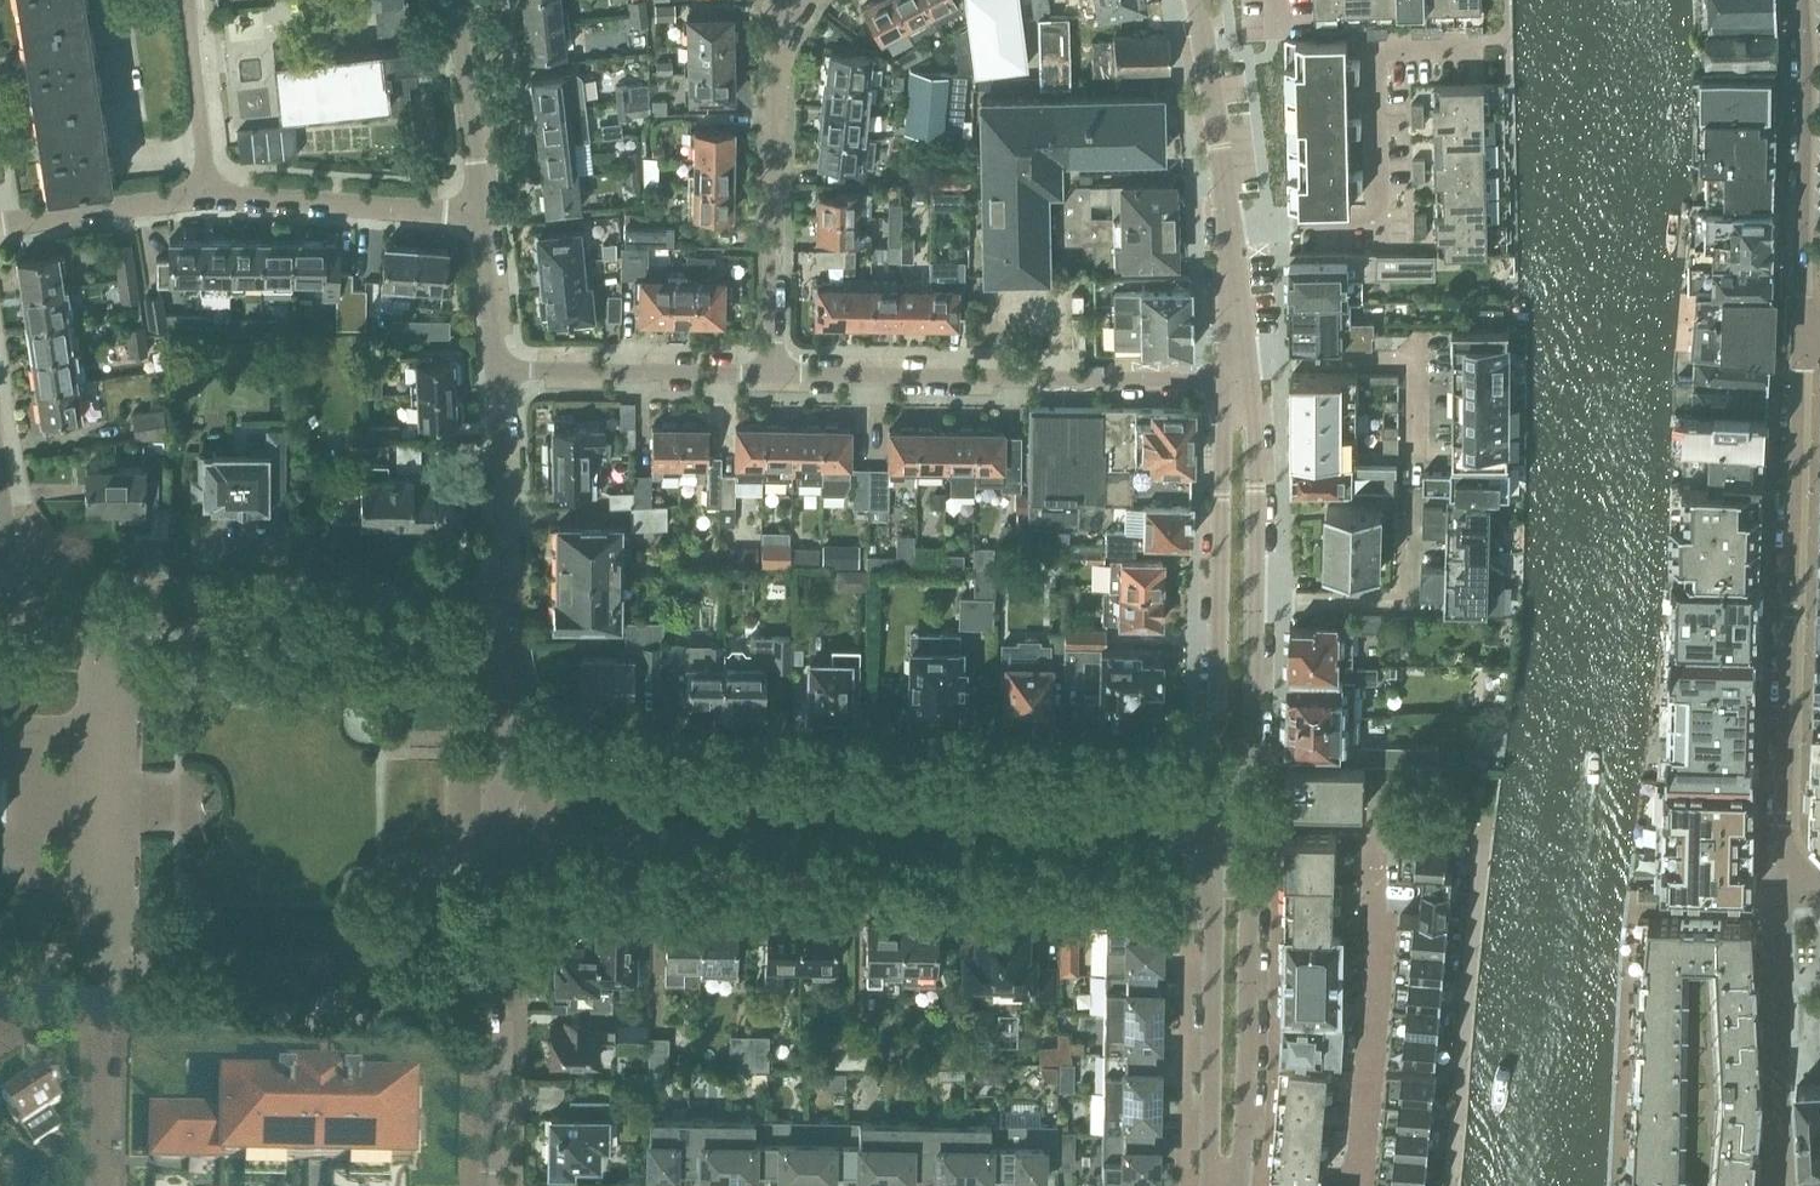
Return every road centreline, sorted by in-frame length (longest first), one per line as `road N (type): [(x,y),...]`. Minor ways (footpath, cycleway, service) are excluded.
road 1 (residential): [(509,842),(1236,856)]
road 2 (residential): [(510,771),(1237,784)]
road 3 (residential): [(1803,340),(1787,635),(1787,881),(1819,882)]
road 4 (residential): [(1350,1185),(1359,1170),(1371,1055),(1376,820),(1238,821)]
road 5 (residential): [(774,374),(1236,379)]
road 6 (residential): [(1230,223),(1377,217),(1375,49),(1470,47)]
road 7 (residential): [(1239,394),(1221,429),(1217,735),(1218,756),(1237,784)]
road 8 (residential): [(104,991),(504,995)]
road 9 (residential): [(109,607),(503,612)]
road 10 (residential): [(104,991),(109,607)]
road 11 (residential): [(774,374),(777,0)]
road 12 (residential): [(1802,0),(1803,340)]
road 13 (residential): [(1236,856),(1221,880),(1217,1105),(1225,1183)]
road 14 (residential): [(1225,1183),(1241,1106),(1248,879),(1236,856)]
road 15 (residential): [(206,191),(483,211)]
road 16 (residential): [(501,372),(774,374)]
road 17 (residential): [(1255,602),(1408,604),(1411,496)]
road 18 (residential): [(503,612),(501,372)]
road 19 (residential): [(1230,223),(1198,0)]
road 20 (residential): [(483,211),(461,0)]
road 21 (residential): [(1255,602),(1256,430),(1239,394)]
road 22 (residential): [(0,225),(206,191)]
road 23 (residential): [(102,1185),(104,991)]
road 24 (residential): [(206,191),(190,0)]
road 25 (residential): [(494,1185),(504,995)]
road 26 (residential): [(1237,784),(1254,754),(1255,602)]
road 27 (residential): [(1413,360),(1238,360)]
road 28 (residential): [(501,372),(483,211)]
road 29 (residential): [(510,771),(503,612)]
road 30 (residential): [(504,995),(509,842)]
road 31 (residential): [(1238,360),(1230,223)]

